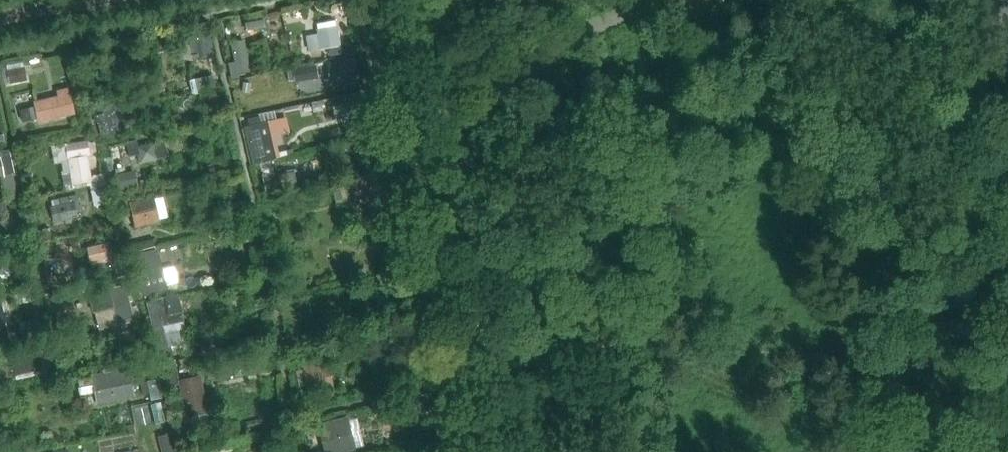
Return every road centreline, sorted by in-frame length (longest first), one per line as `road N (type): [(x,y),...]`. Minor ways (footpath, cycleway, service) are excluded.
road 1 (unclassified): [(461,193),(483,138),(520,85),(590,27),(650,0)]
road 2 (unclassified): [(506,451),(461,193)]
road 3 (unclassified): [(461,193),(413,0)]

